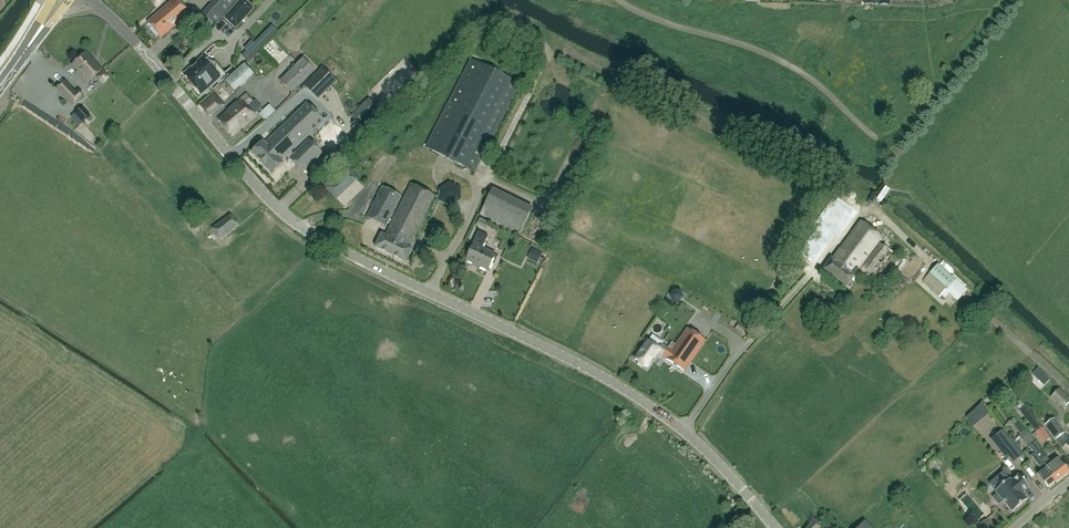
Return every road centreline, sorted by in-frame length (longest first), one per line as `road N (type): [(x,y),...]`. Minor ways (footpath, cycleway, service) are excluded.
road 1 (unclassified): [(777,527),(696,442),(625,389),(294,221),(89,0)]
road 2 (track): [(1068,388),(869,204)]

